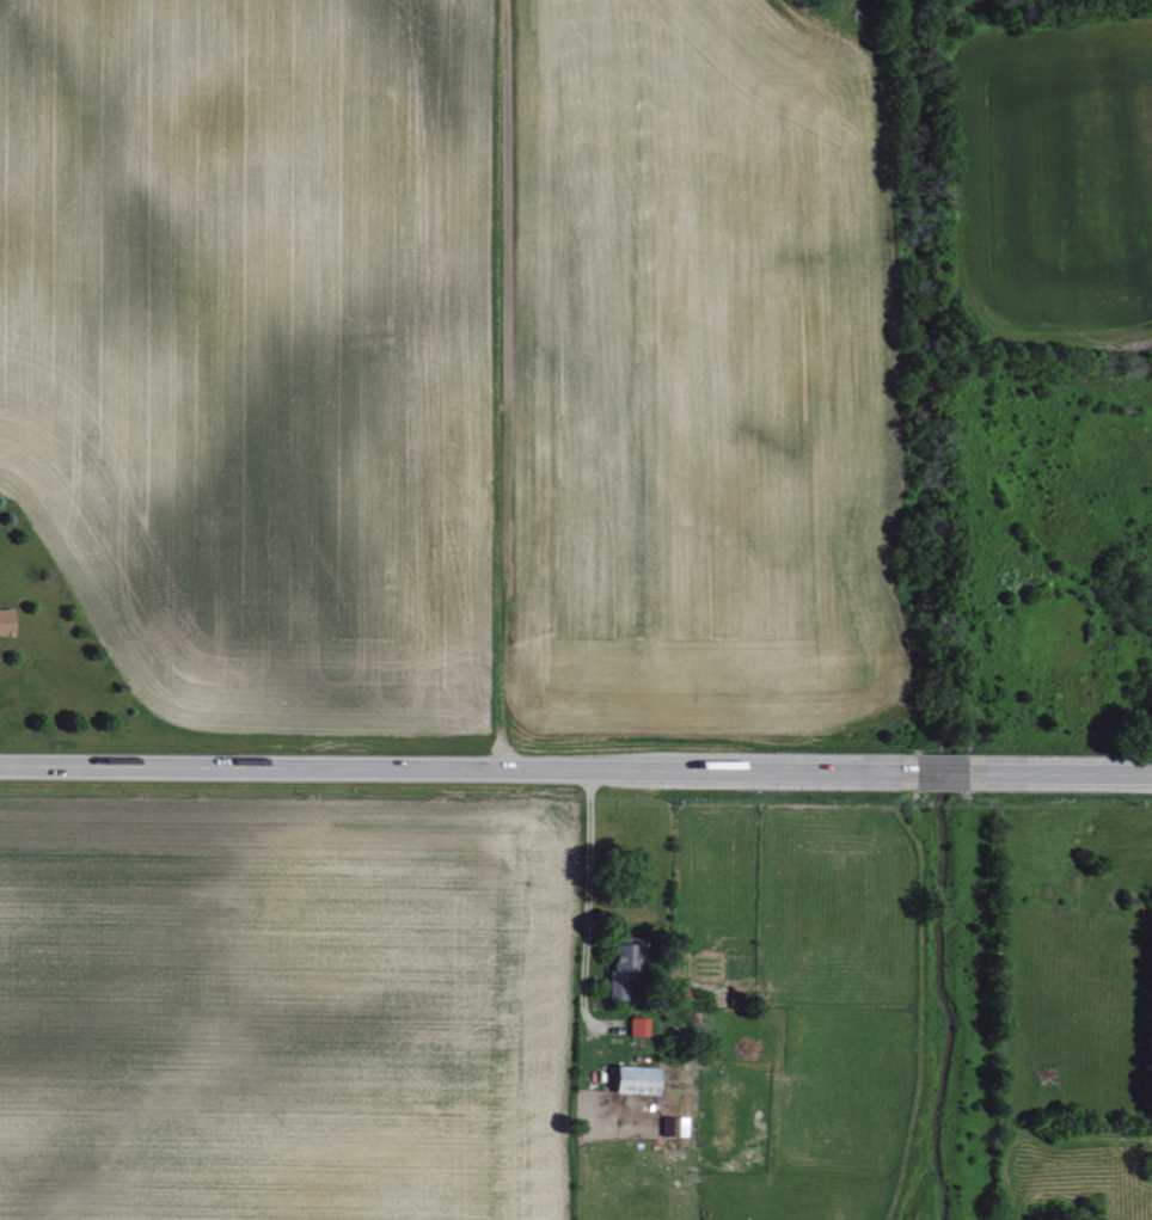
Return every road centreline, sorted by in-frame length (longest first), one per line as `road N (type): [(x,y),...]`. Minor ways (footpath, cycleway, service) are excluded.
road 1 (primary): [(1151,780),(0,767)]

